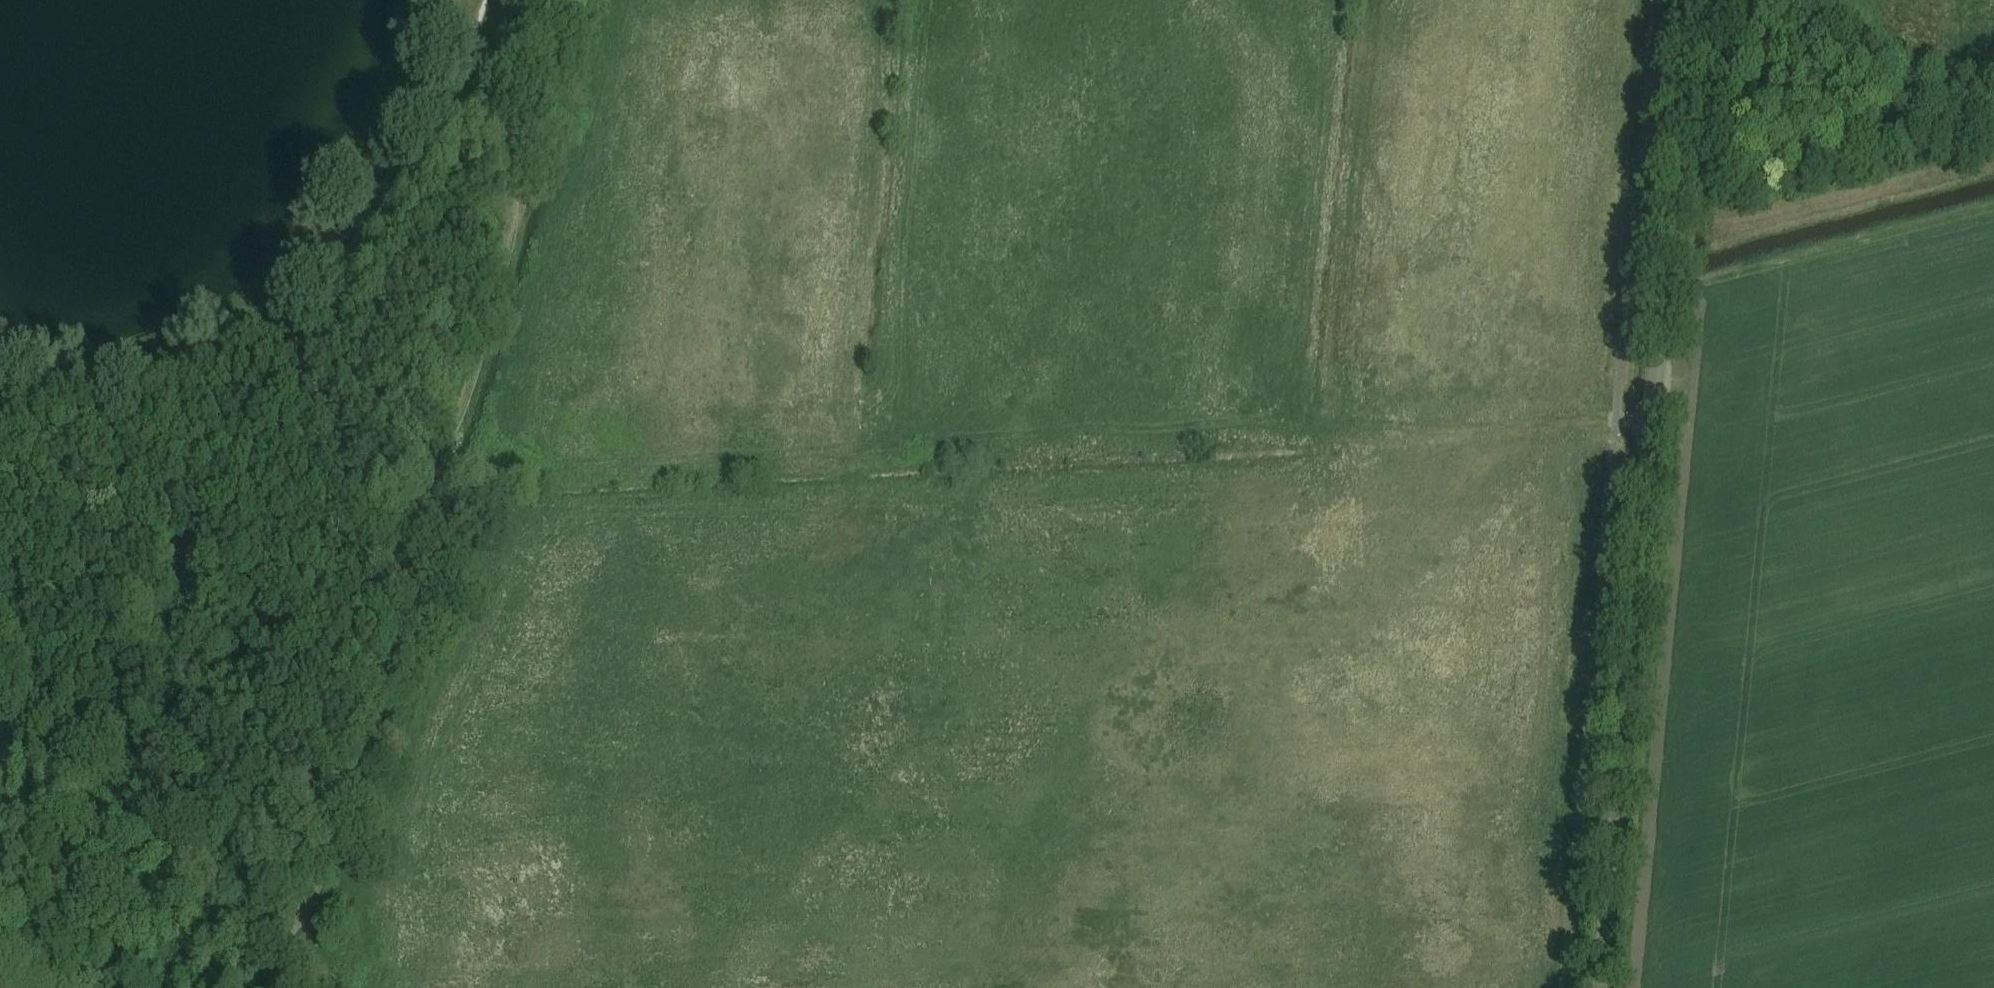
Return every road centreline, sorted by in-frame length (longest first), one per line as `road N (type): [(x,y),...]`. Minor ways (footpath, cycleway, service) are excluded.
road 1 (unclassified): [(1598,987),(1693,0)]
road 2 (track): [(458,68),(489,115),(508,174),(514,230),(430,519)]

